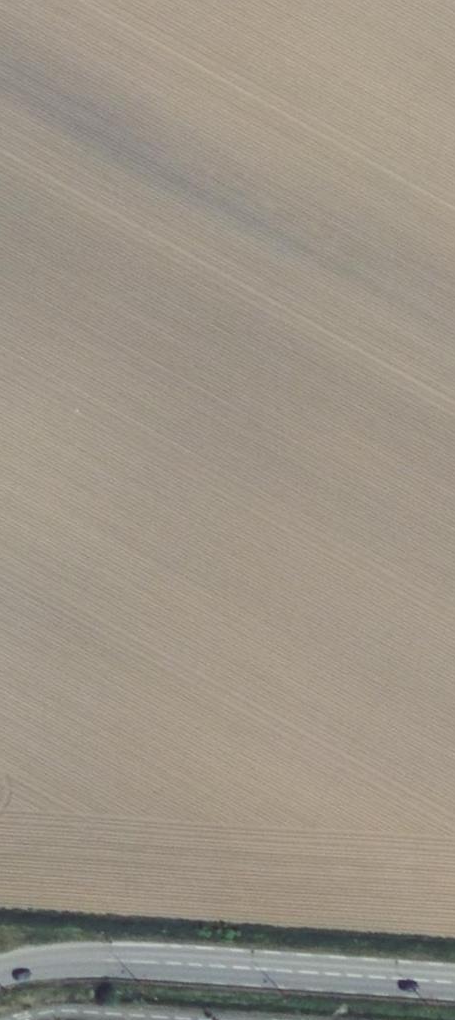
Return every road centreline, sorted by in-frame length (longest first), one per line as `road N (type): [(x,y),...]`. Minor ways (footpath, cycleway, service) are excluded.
road 1 (secondary): [(33,962),(123,960),(454,982)]

